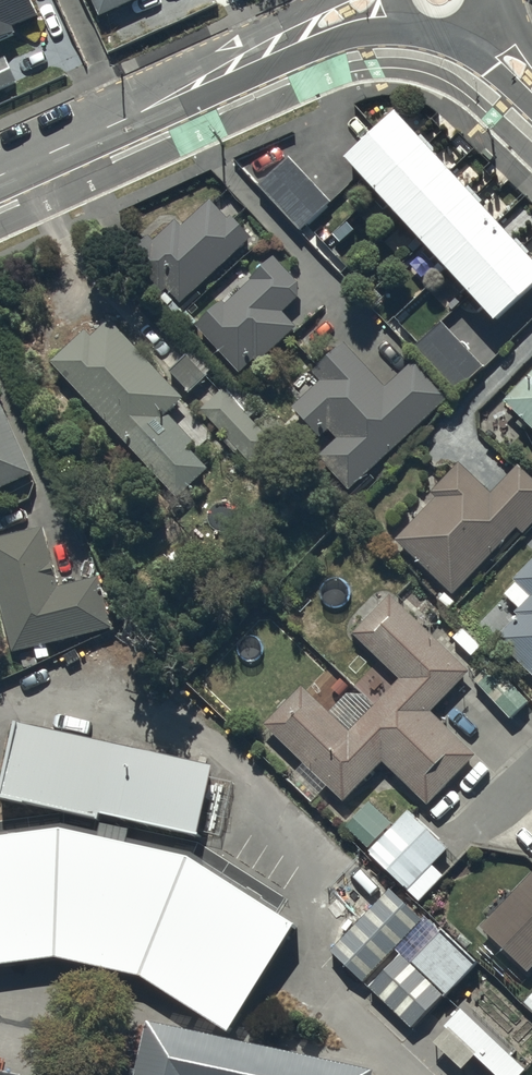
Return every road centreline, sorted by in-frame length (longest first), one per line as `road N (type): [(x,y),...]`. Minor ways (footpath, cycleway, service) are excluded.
road 1 (residential): [(385,0),(0,176)]

